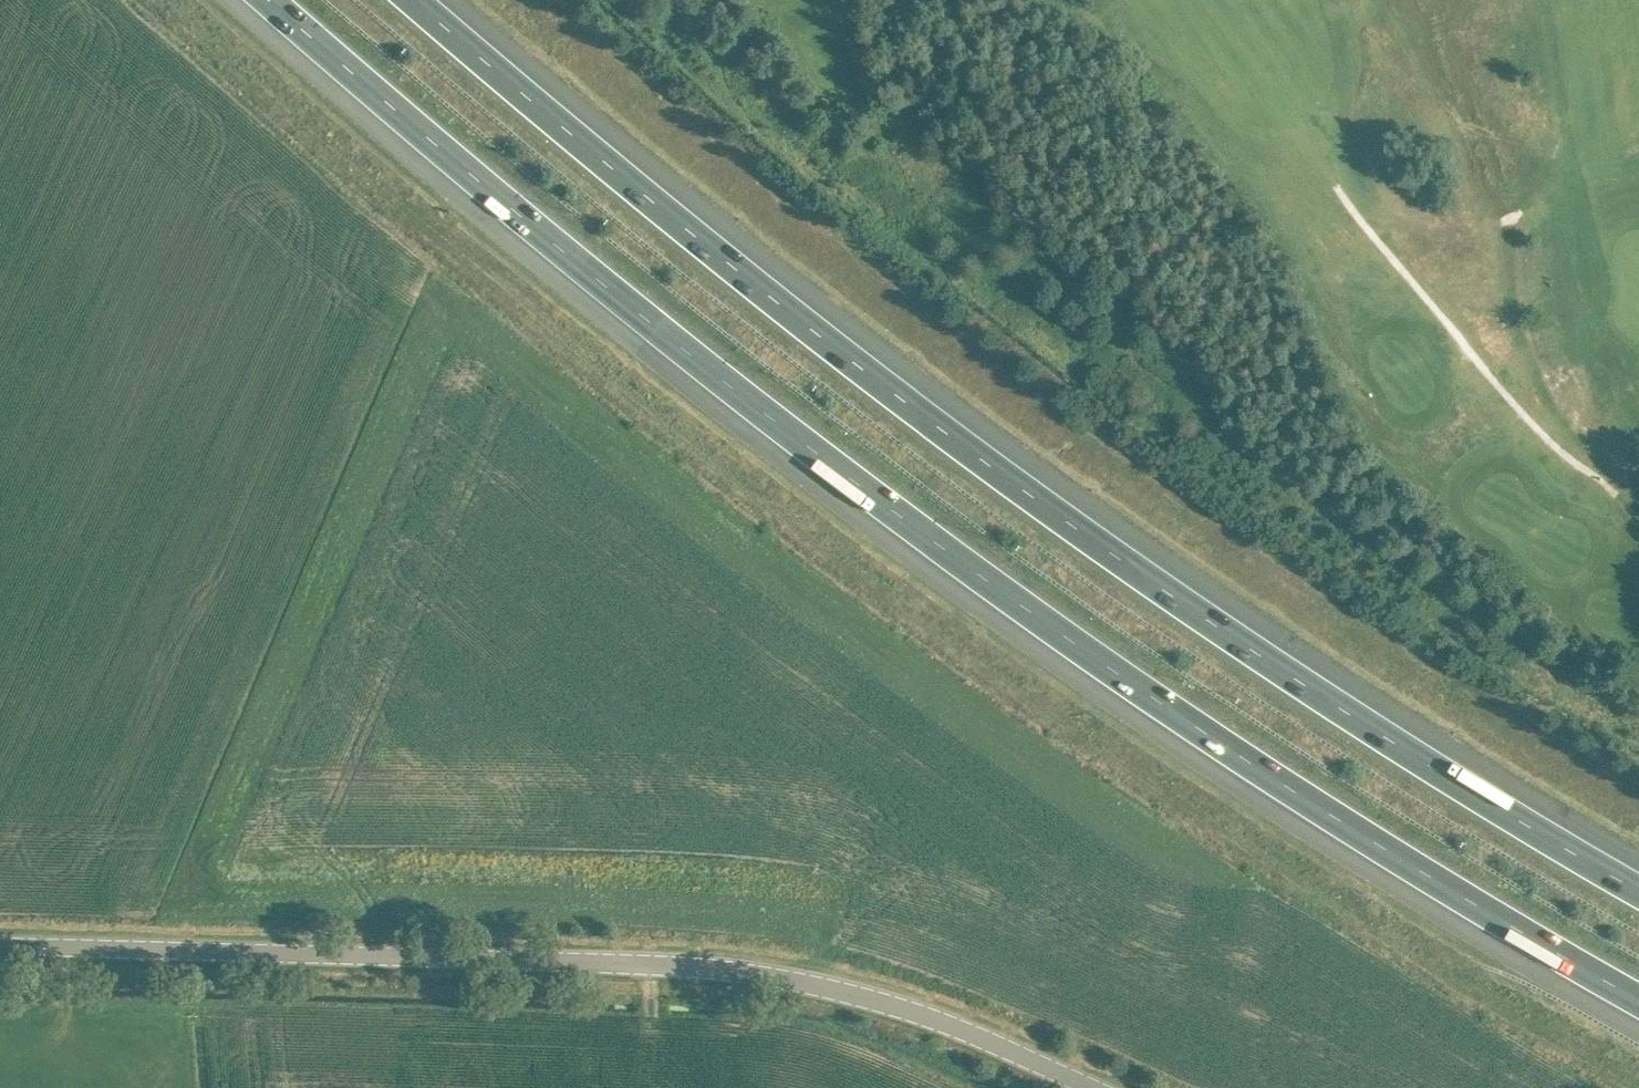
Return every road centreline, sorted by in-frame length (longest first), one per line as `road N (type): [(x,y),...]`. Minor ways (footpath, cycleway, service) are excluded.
road 1 (motorway): [(277,0),(422,129),(865,489),(1150,696),(1422,876),(1638,998)]
road 2 (motorway): [(1638,885),(1194,613),(918,413),(419,0)]
road 3 (tertiary): [(1094,1087),(911,1011),(735,972),(0,946)]

